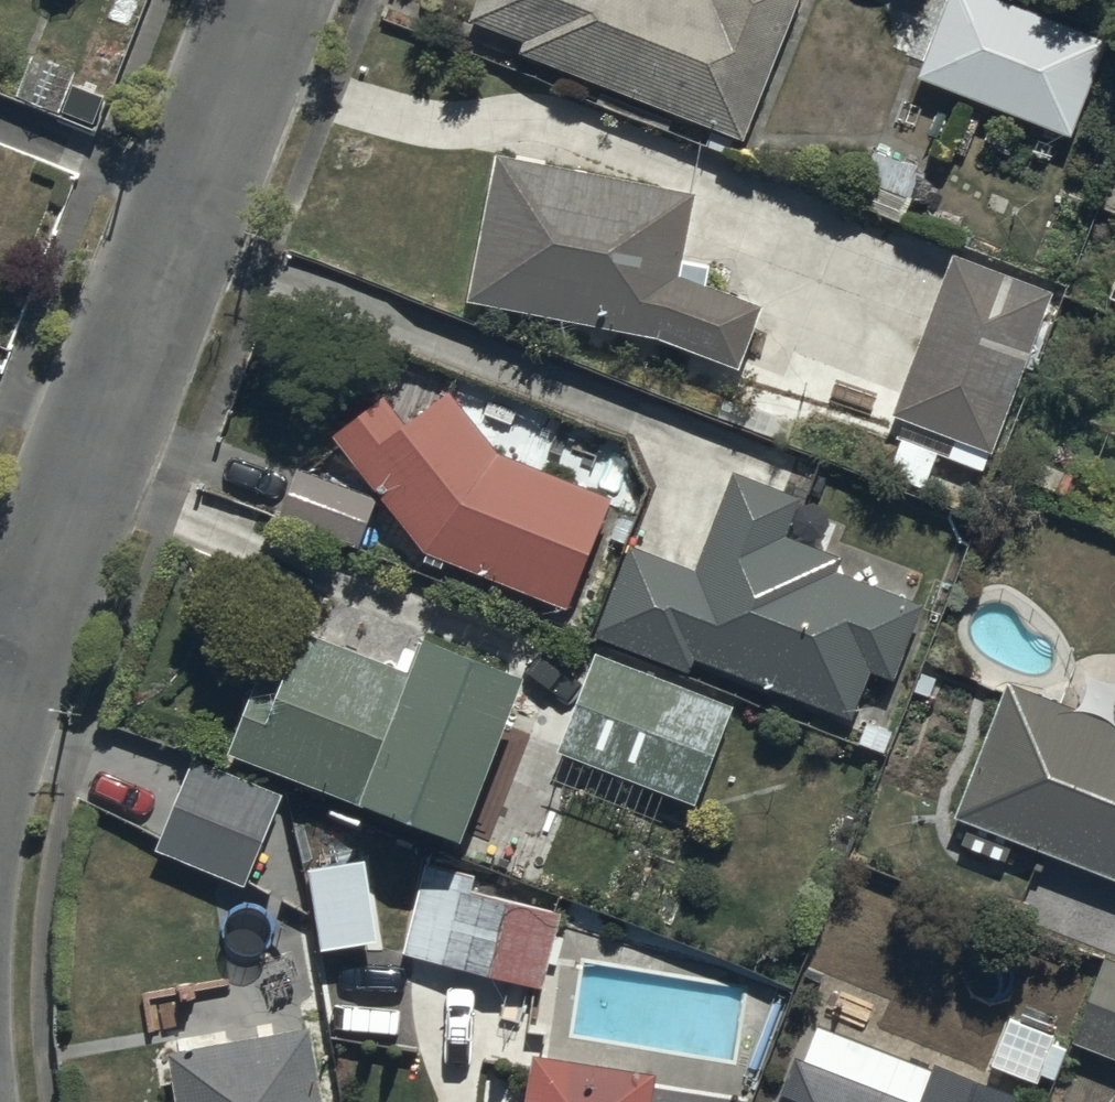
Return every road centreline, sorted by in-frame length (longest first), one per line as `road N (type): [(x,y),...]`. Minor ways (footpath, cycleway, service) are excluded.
road 1 (residential): [(267,0),(0,688)]

